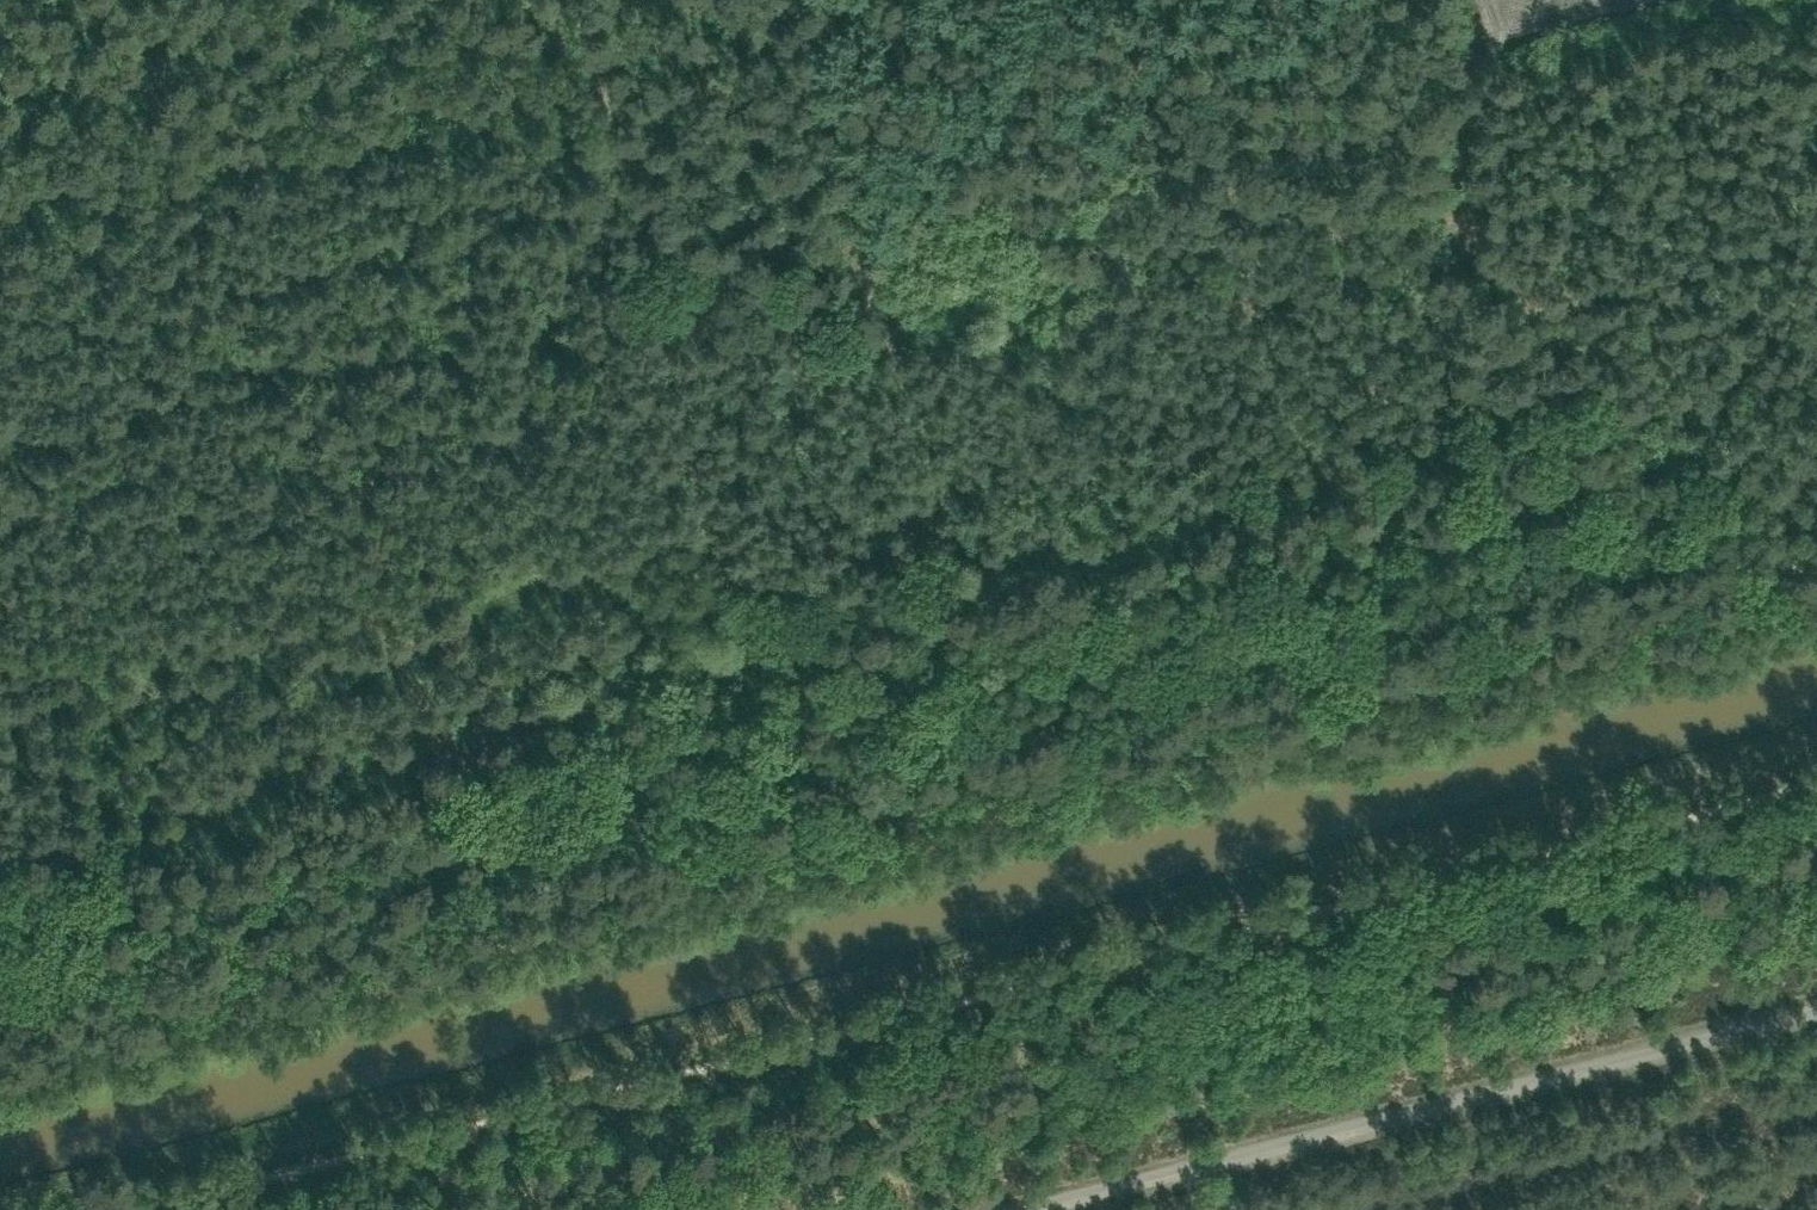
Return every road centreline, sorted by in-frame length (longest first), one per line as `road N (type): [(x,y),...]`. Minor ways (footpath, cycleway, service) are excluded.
road 1 (track): [(1816,996),(947,1209)]

